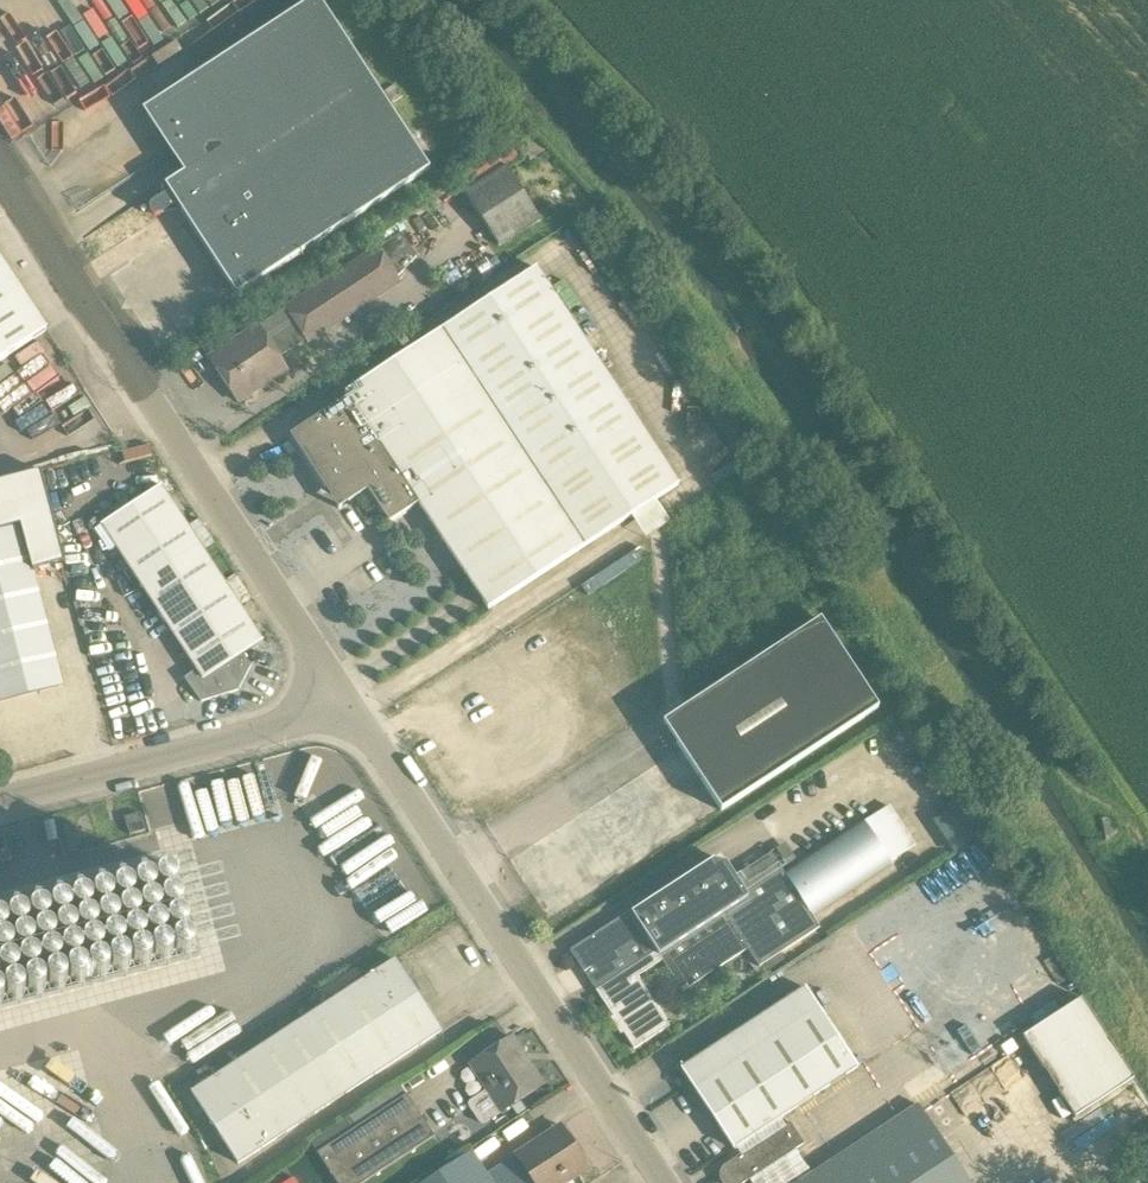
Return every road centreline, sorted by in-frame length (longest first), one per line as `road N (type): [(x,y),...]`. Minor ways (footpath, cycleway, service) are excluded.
road 1 (unclassified): [(337,682),(0,170)]
road 2 (unclassified): [(664,1182),(337,682)]
road 3 (unclassified): [(0,801),(307,719),(337,682)]

